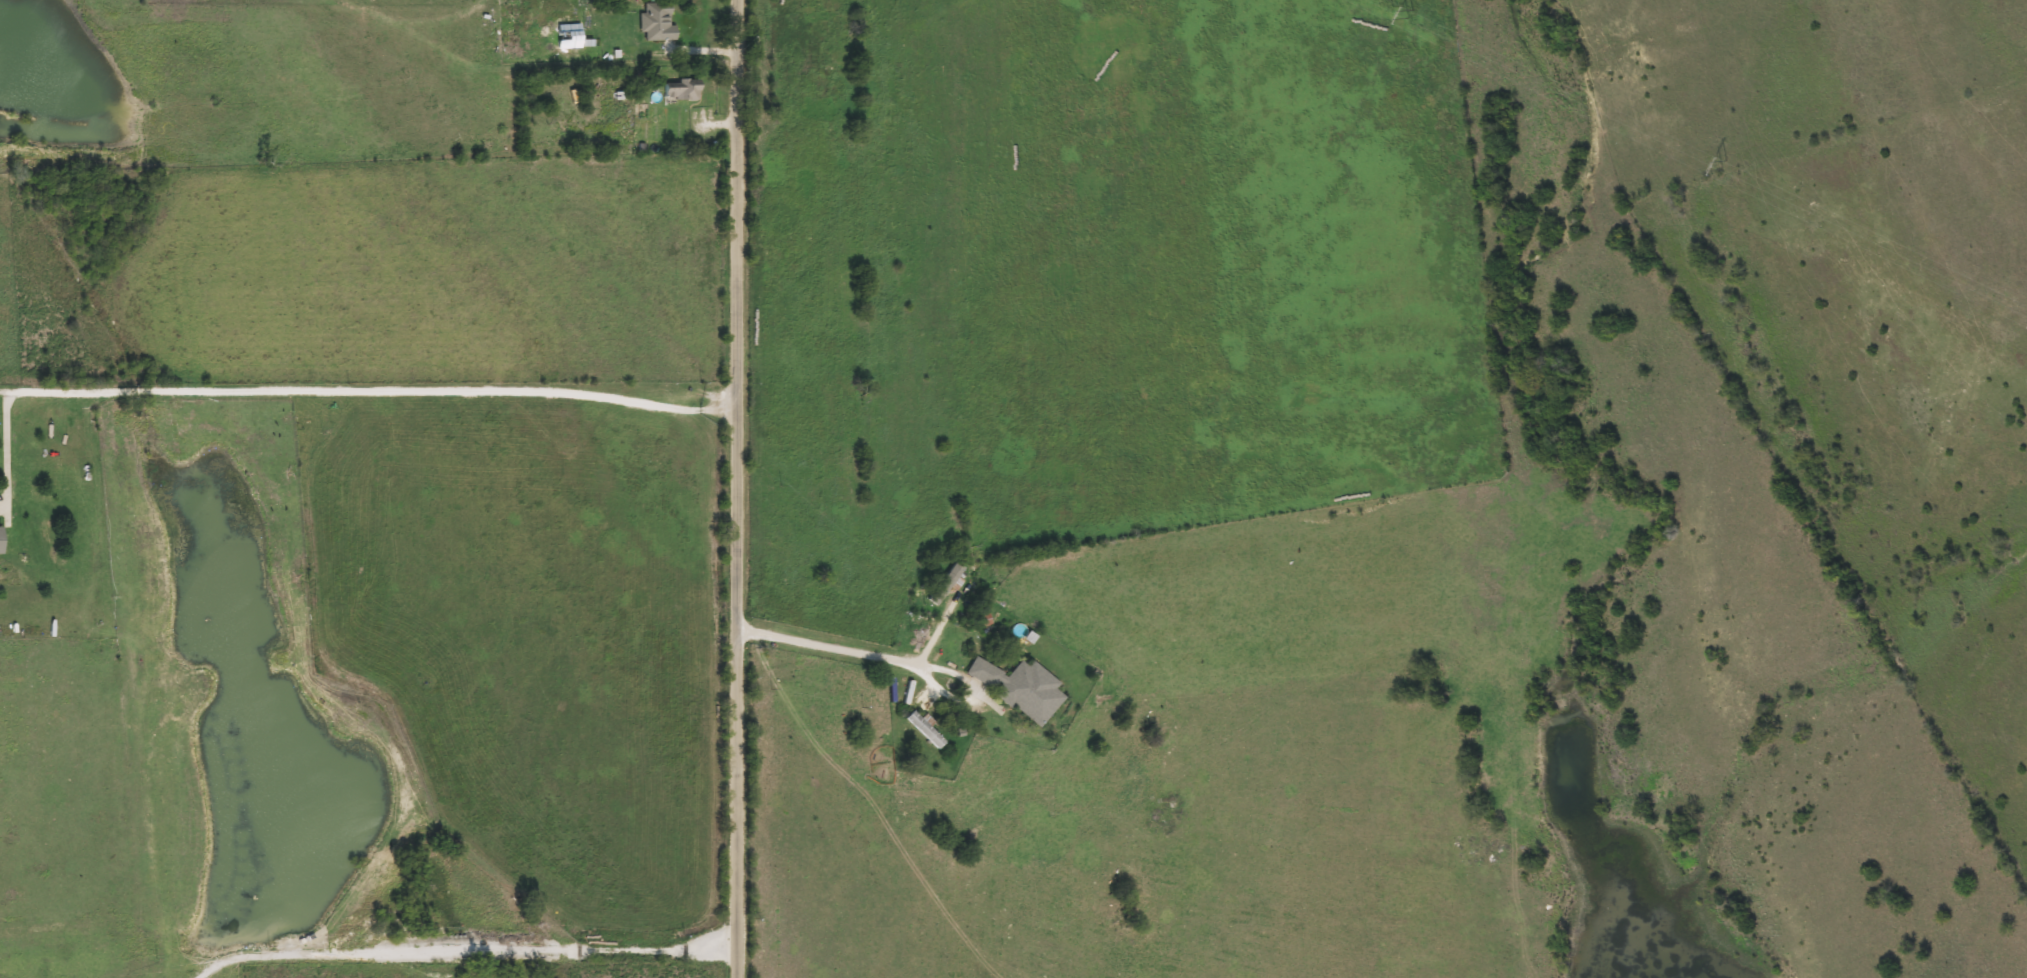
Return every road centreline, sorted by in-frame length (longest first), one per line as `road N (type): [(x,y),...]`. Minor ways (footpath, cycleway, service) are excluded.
road 1 (residential): [(742,977),(743,0)]

